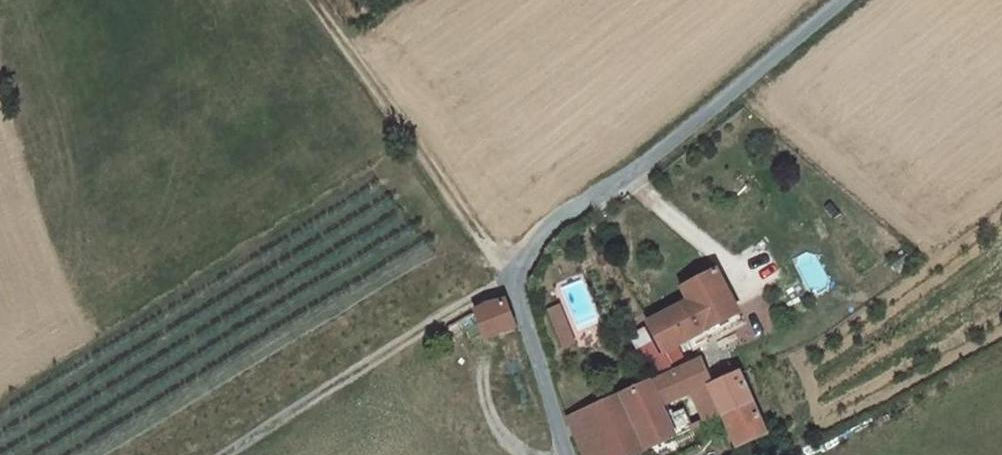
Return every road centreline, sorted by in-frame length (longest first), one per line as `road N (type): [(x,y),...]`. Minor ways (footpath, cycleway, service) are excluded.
road 1 (track): [(229,454),(514,277),(306,0)]
road 2 (unclassified): [(514,277),(543,236),(836,0)]
road 3 (unclassified): [(514,277),(574,454)]

